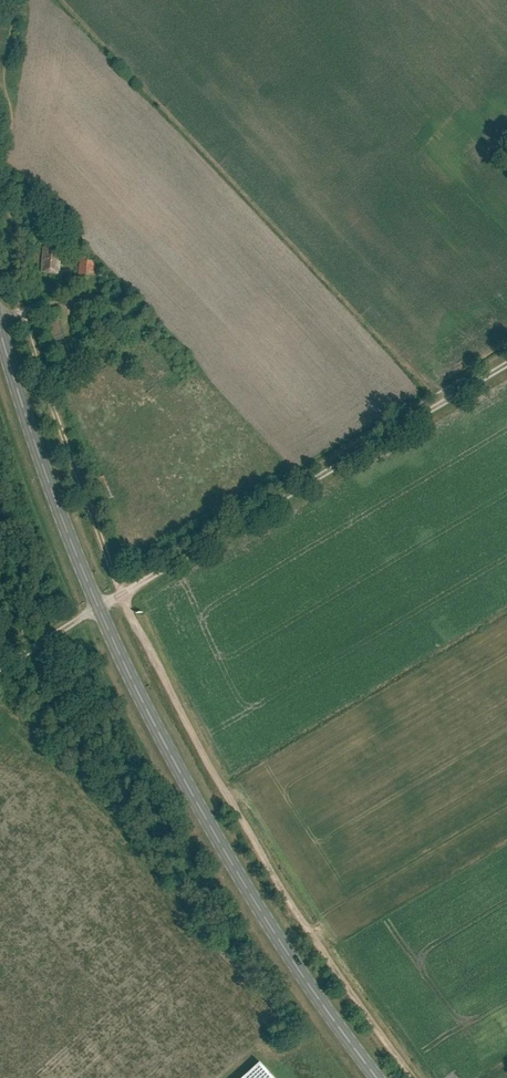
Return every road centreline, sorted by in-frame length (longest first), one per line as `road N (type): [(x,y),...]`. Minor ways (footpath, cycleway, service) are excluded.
road 1 (primary): [(376,1077),(304,980),(145,703),(61,518),(0,327)]
road 2 (track): [(122,586),(45,394),(14,269),(4,101),(16,0)]
road 3 (track): [(412,1077),(329,964),(227,798),(125,593)]
road 4 (track): [(125,593),(506,364)]

